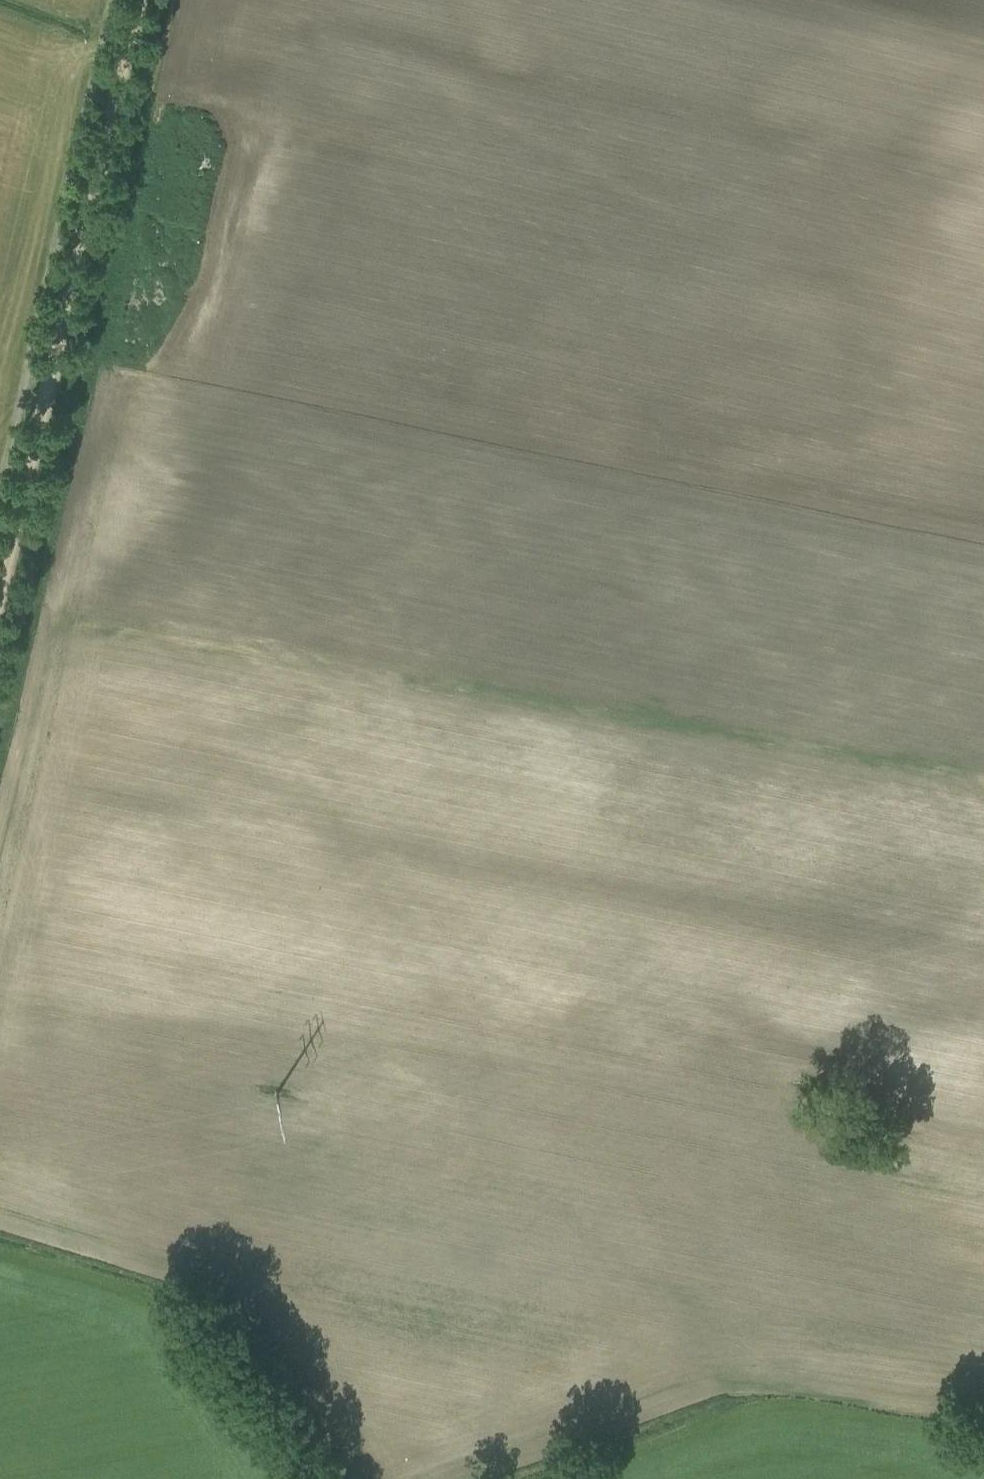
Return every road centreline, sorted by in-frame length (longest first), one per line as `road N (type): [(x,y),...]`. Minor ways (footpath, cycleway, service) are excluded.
road 1 (track): [(0,591),(137,0)]

